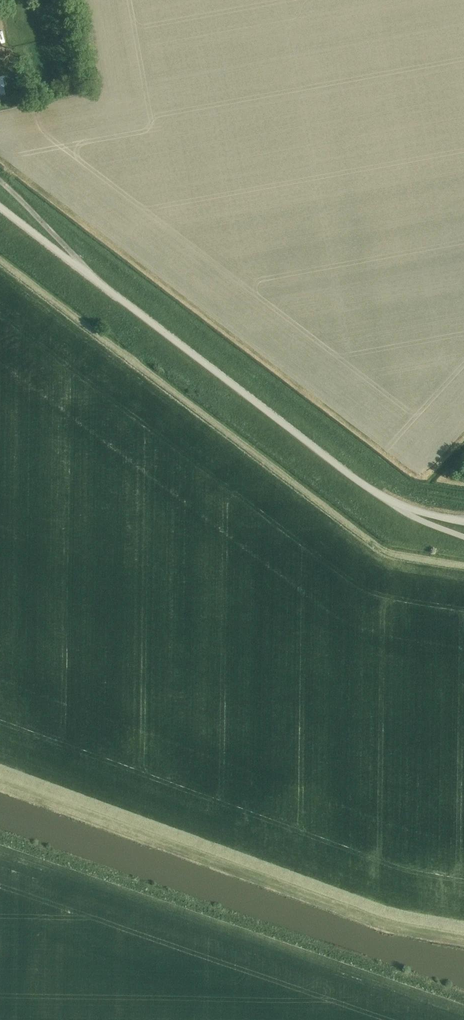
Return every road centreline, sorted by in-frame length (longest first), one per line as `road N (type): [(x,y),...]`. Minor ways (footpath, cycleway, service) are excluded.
road 1 (unclassified): [(406,507),(374,492),(80,267)]

